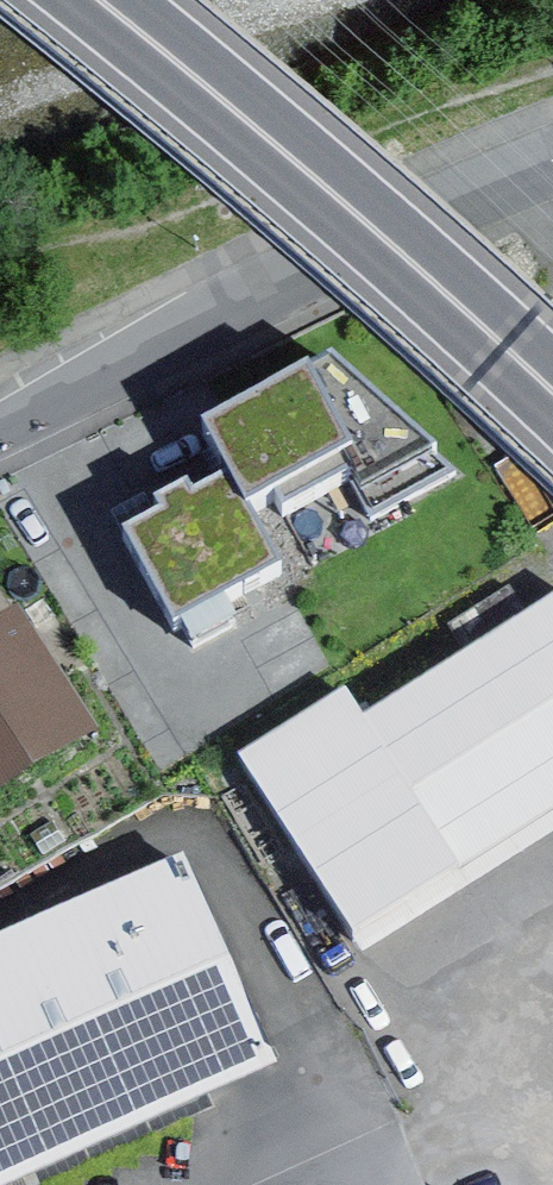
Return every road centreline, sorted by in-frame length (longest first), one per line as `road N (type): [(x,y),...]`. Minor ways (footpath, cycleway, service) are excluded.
road 1 (residential): [(552,161),(353,247),(0,421)]
road 2 (trunk): [(99,0),(552,392)]

